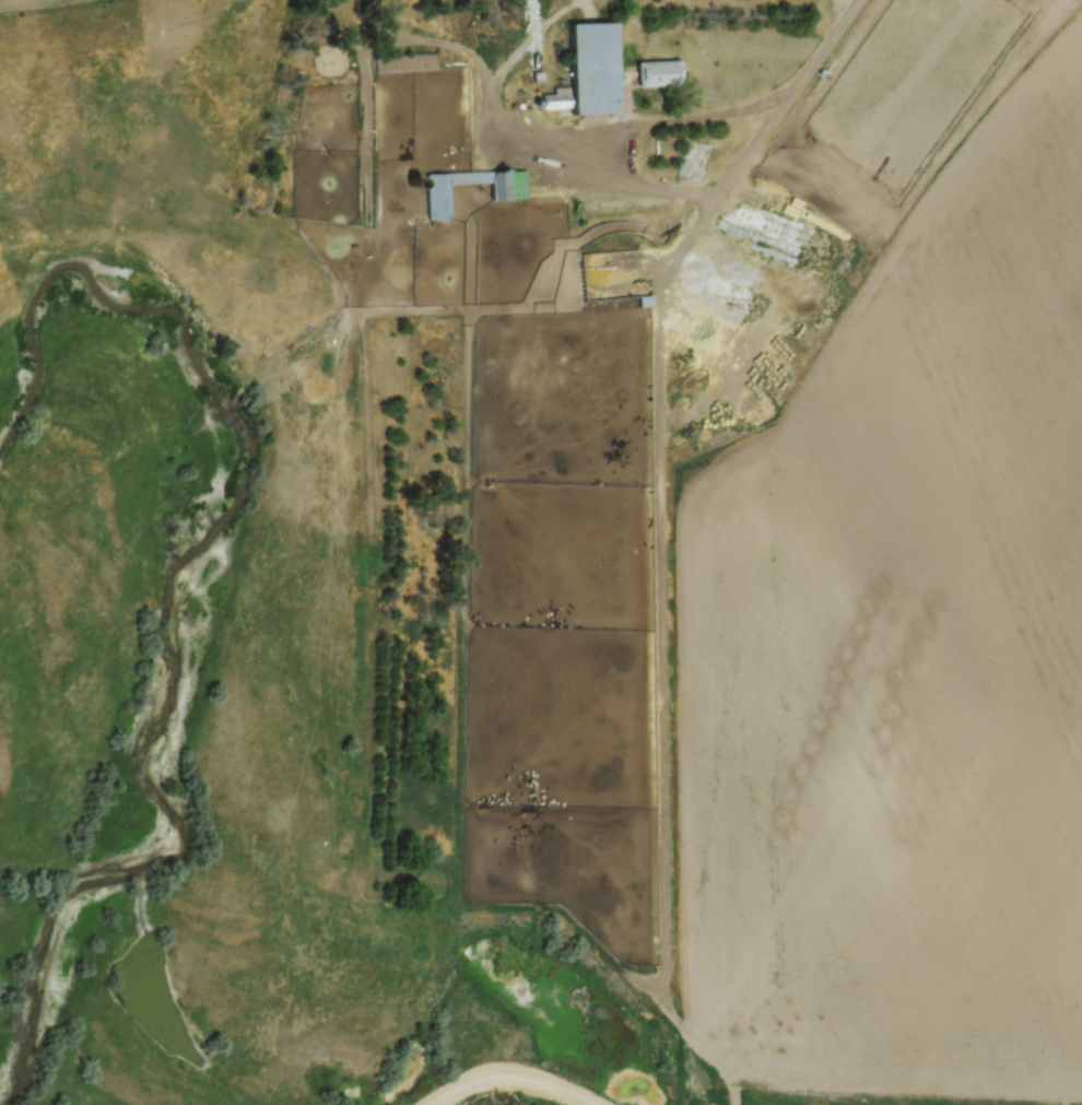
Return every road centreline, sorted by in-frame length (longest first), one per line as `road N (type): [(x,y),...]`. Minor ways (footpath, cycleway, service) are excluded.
road 1 (residential): [(604,1104),(514,1072),(438,1104)]

